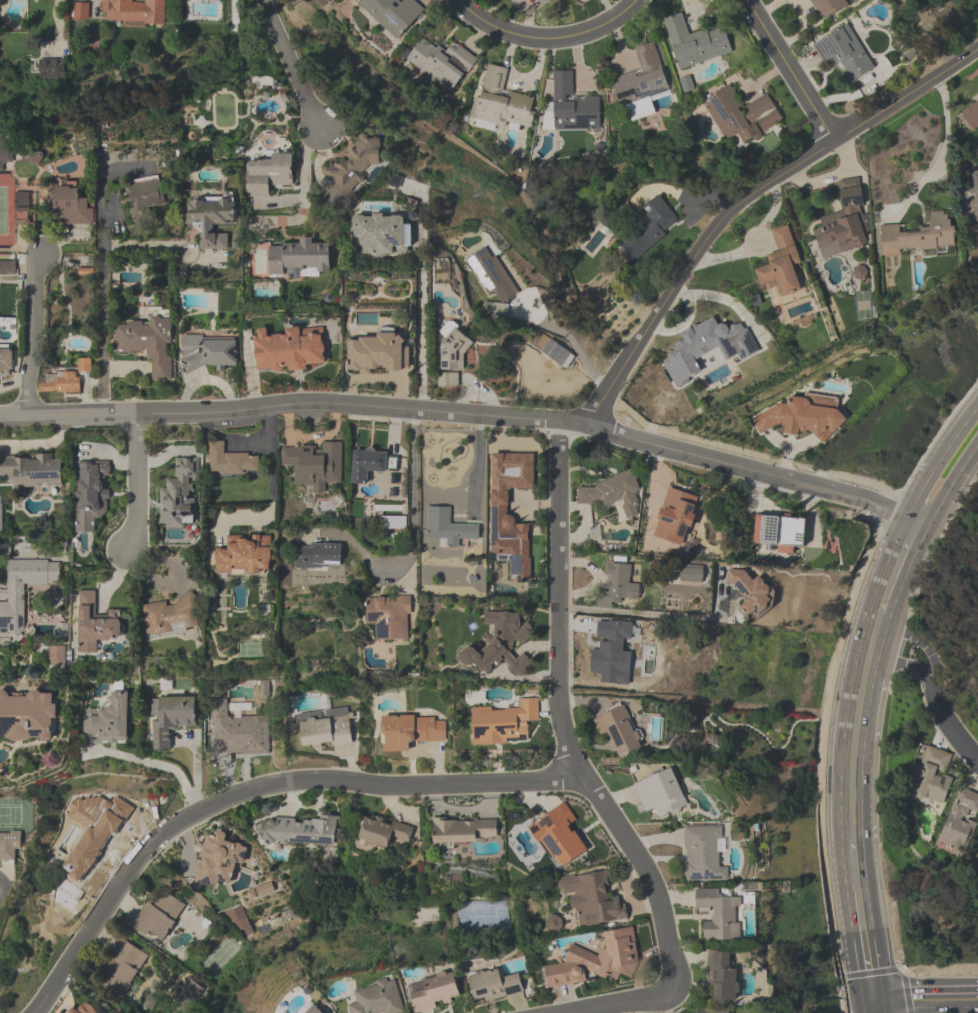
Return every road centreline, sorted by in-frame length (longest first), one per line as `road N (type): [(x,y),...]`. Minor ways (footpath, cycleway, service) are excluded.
road 1 (tertiary): [(0,414),(336,404),(585,425),(729,213),(977,49)]
road 2 (residential): [(559,422),(561,726),(576,775),(645,868),(672,975),(666,991),(648,1000),(576,1012)]
road 3 (residential): [(576,775),(420,784),(301,779),(214,803),(142,851),(32,1012)]
road 4 (residential): [(585,425),(915,519)]
road 5 (residential): [(412,410),(413,545),(406,558),(368,560),(340,535),(325,535)]
road 6 (residential): [(463,0),(473,15),(525,39),(568,39),(621,18),(638,0)]
road 7 (residential): [(102,412),(103,228)]
road 8 (residential): [(746,0),(833,141)]
road 9 (residential): [(26,413),(39,257)]
road 10 (primary): [(870,989),(854,840)]
road 11 (residential): [(262,0),(320,128)]
road 12 (residential): [(135,412),(137,525),(127,550)]
road 13 (primary): [(977,408),(929,479),(915,519)]

